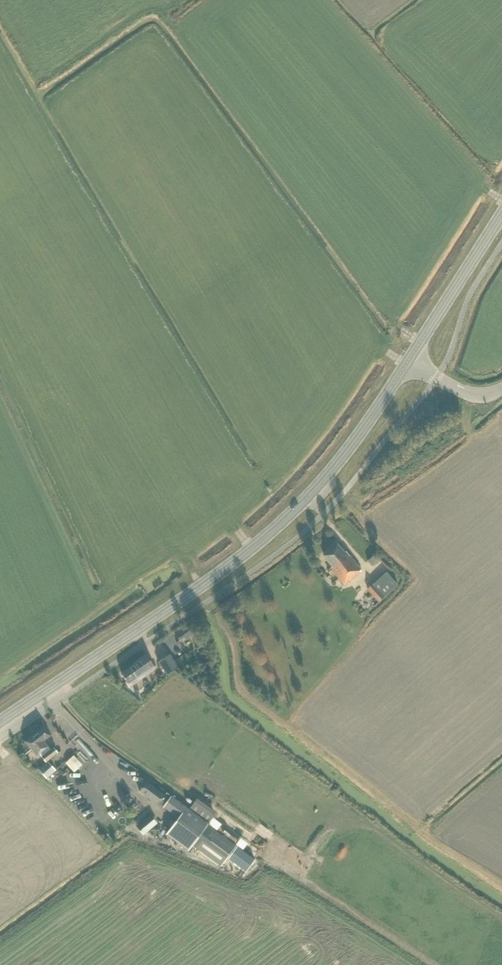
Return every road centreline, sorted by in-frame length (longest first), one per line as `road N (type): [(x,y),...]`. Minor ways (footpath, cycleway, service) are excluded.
road 1 (primary): [(0,721),(276,528),(356,440),(408,360)]
road 2 (track): [(501,887),(247,699),(232,644),(207,601)]
road 3 (primary): [(408,360),(501,214)]

